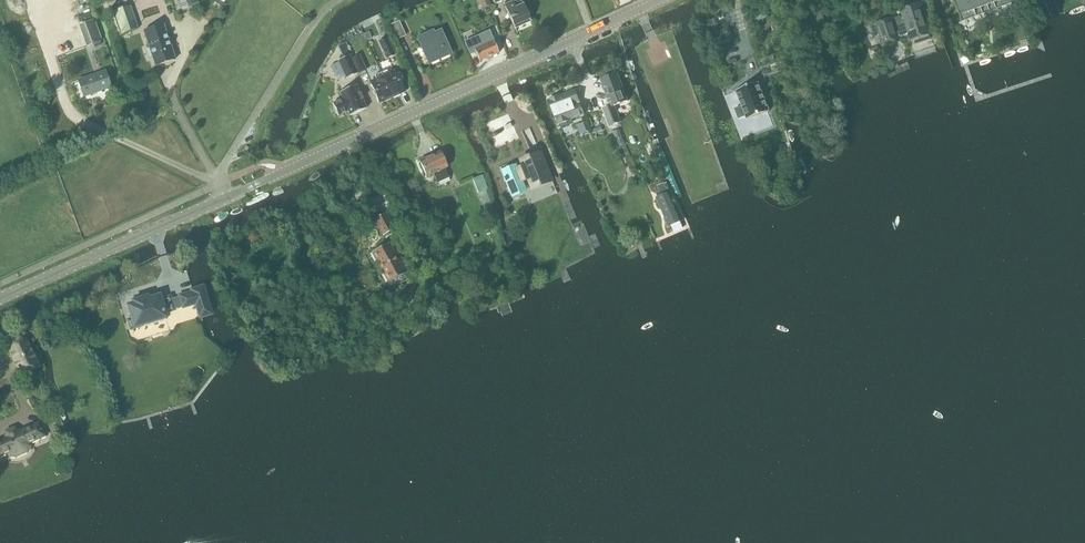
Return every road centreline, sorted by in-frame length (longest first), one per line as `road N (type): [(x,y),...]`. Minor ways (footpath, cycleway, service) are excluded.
road 1 (secondary): [(225,199),(662,0)]
road 2 (secondary): [(0,299),(225,199)]
road 3 (unclassified): [(225,199),(222,170),(321,14),(340,0)]

